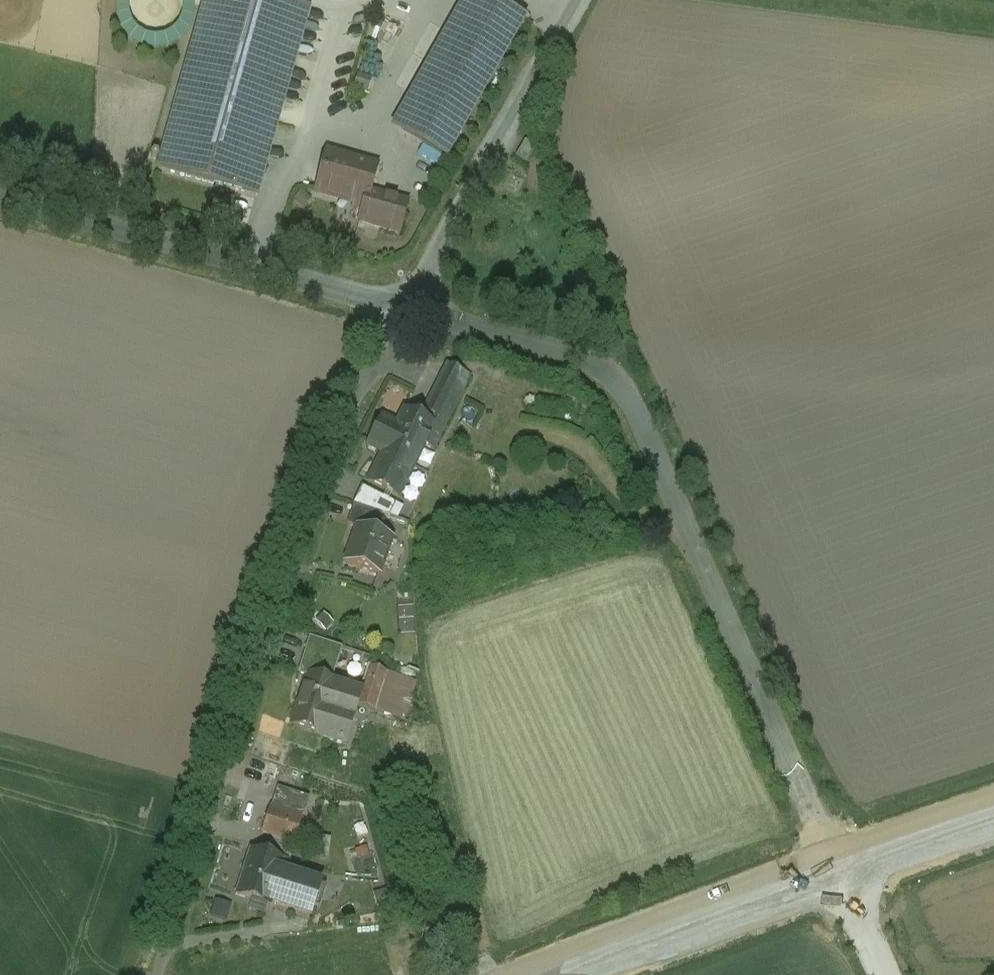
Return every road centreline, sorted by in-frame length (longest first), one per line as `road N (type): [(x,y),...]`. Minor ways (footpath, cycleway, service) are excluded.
road 1 (unclassified): [(841,867),(621,386),(576,355),(405,310)]
road 2 (residential): [(159,974),(314,495),(405,310)]
road 3 (residential): [(0,199),(405,310)]
road 4 (unclassified): [(405,310),(576,0)]
road 5 (secondary): [(556,974),(841,867)]
road 6 (secondary): [(841,867),(993,815)]

